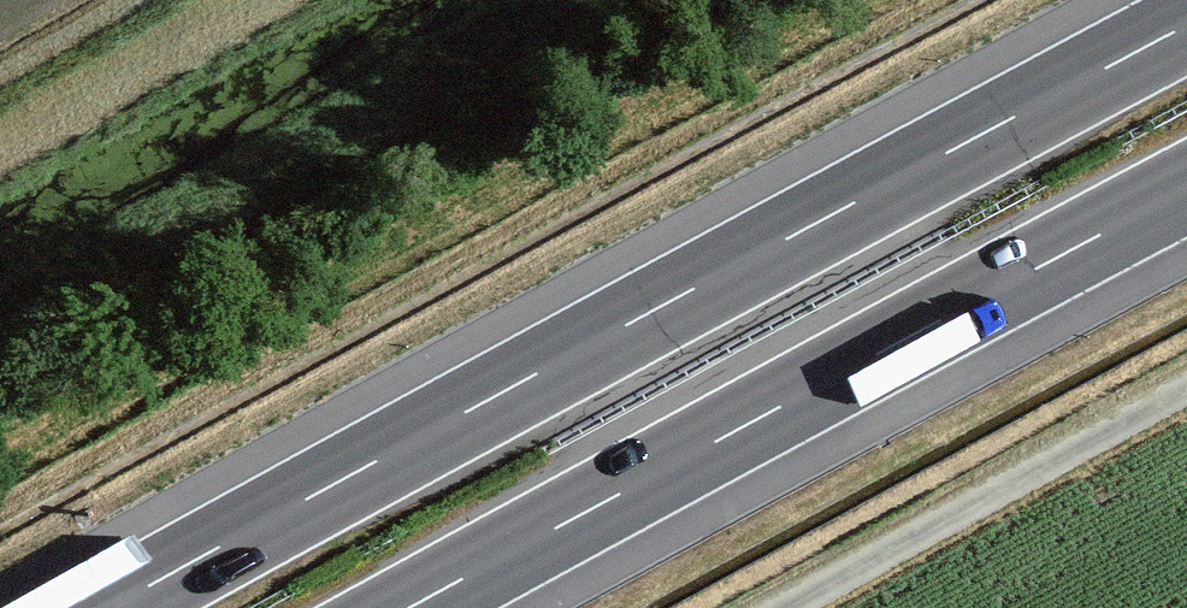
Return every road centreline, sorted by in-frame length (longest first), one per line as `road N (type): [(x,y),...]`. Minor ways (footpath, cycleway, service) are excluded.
road 1 (motorway): [(1186,25),(110,607)]
road 2 (motorway): [(409,607),(1186,189)]
road 3 (track): [(1186,390),(785,607)]

